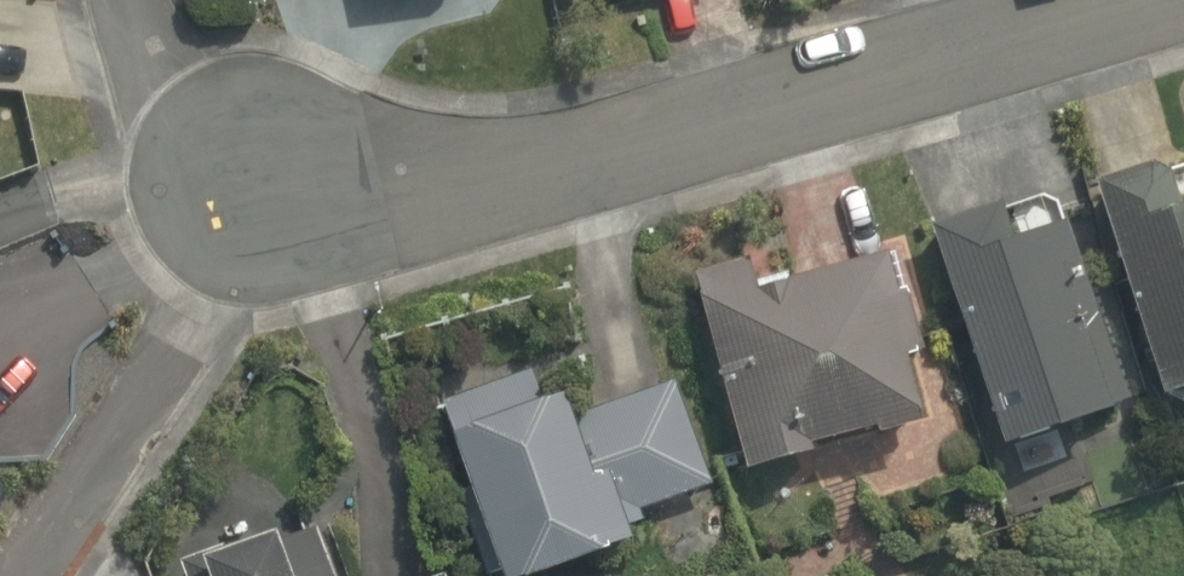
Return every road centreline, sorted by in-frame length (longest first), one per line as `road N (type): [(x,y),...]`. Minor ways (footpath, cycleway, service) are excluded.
road 1 (residential): [(268,184),(363,188),(527,167),(1097,0)]

